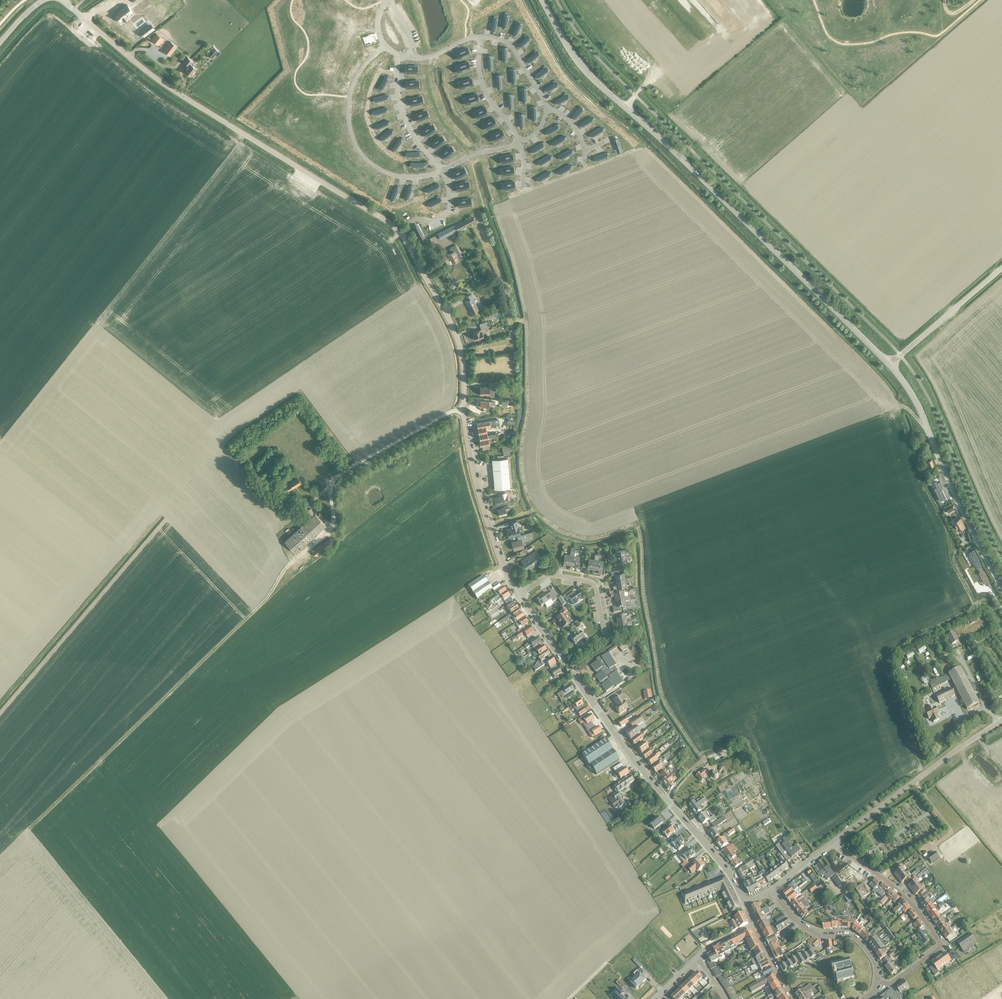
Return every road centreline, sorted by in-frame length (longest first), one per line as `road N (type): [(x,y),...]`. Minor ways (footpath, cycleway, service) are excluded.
road 1 (secondary): [(889,365),(588,74),(542,0)]
road 2 (residential): [(520,595),(477,491),(456,336),(408,244),(379,216)]
road 3 (residential): [(746,904),(728,871),(625,751),(520,595)]
road 4 (unclassified): [(379,216),(161,82),(64,0)]
road 5 (secondary): [(1001,587),(913,397),(889,365)]
road 6 (residential): [(876,983),(888,984),(940,942),(886,881),(832,843)]
road 7 (residential): [(832,843),(1001,720)]
road 8 (unclassified): [(876,983),(874,961),(859,941),(802,925),(771,891)]
road 9 (unclassified): [(889,365),(1001,268)]
road 10 (residential): [(595,641),(604,634),(591,582),(555,575),(520,595)]

